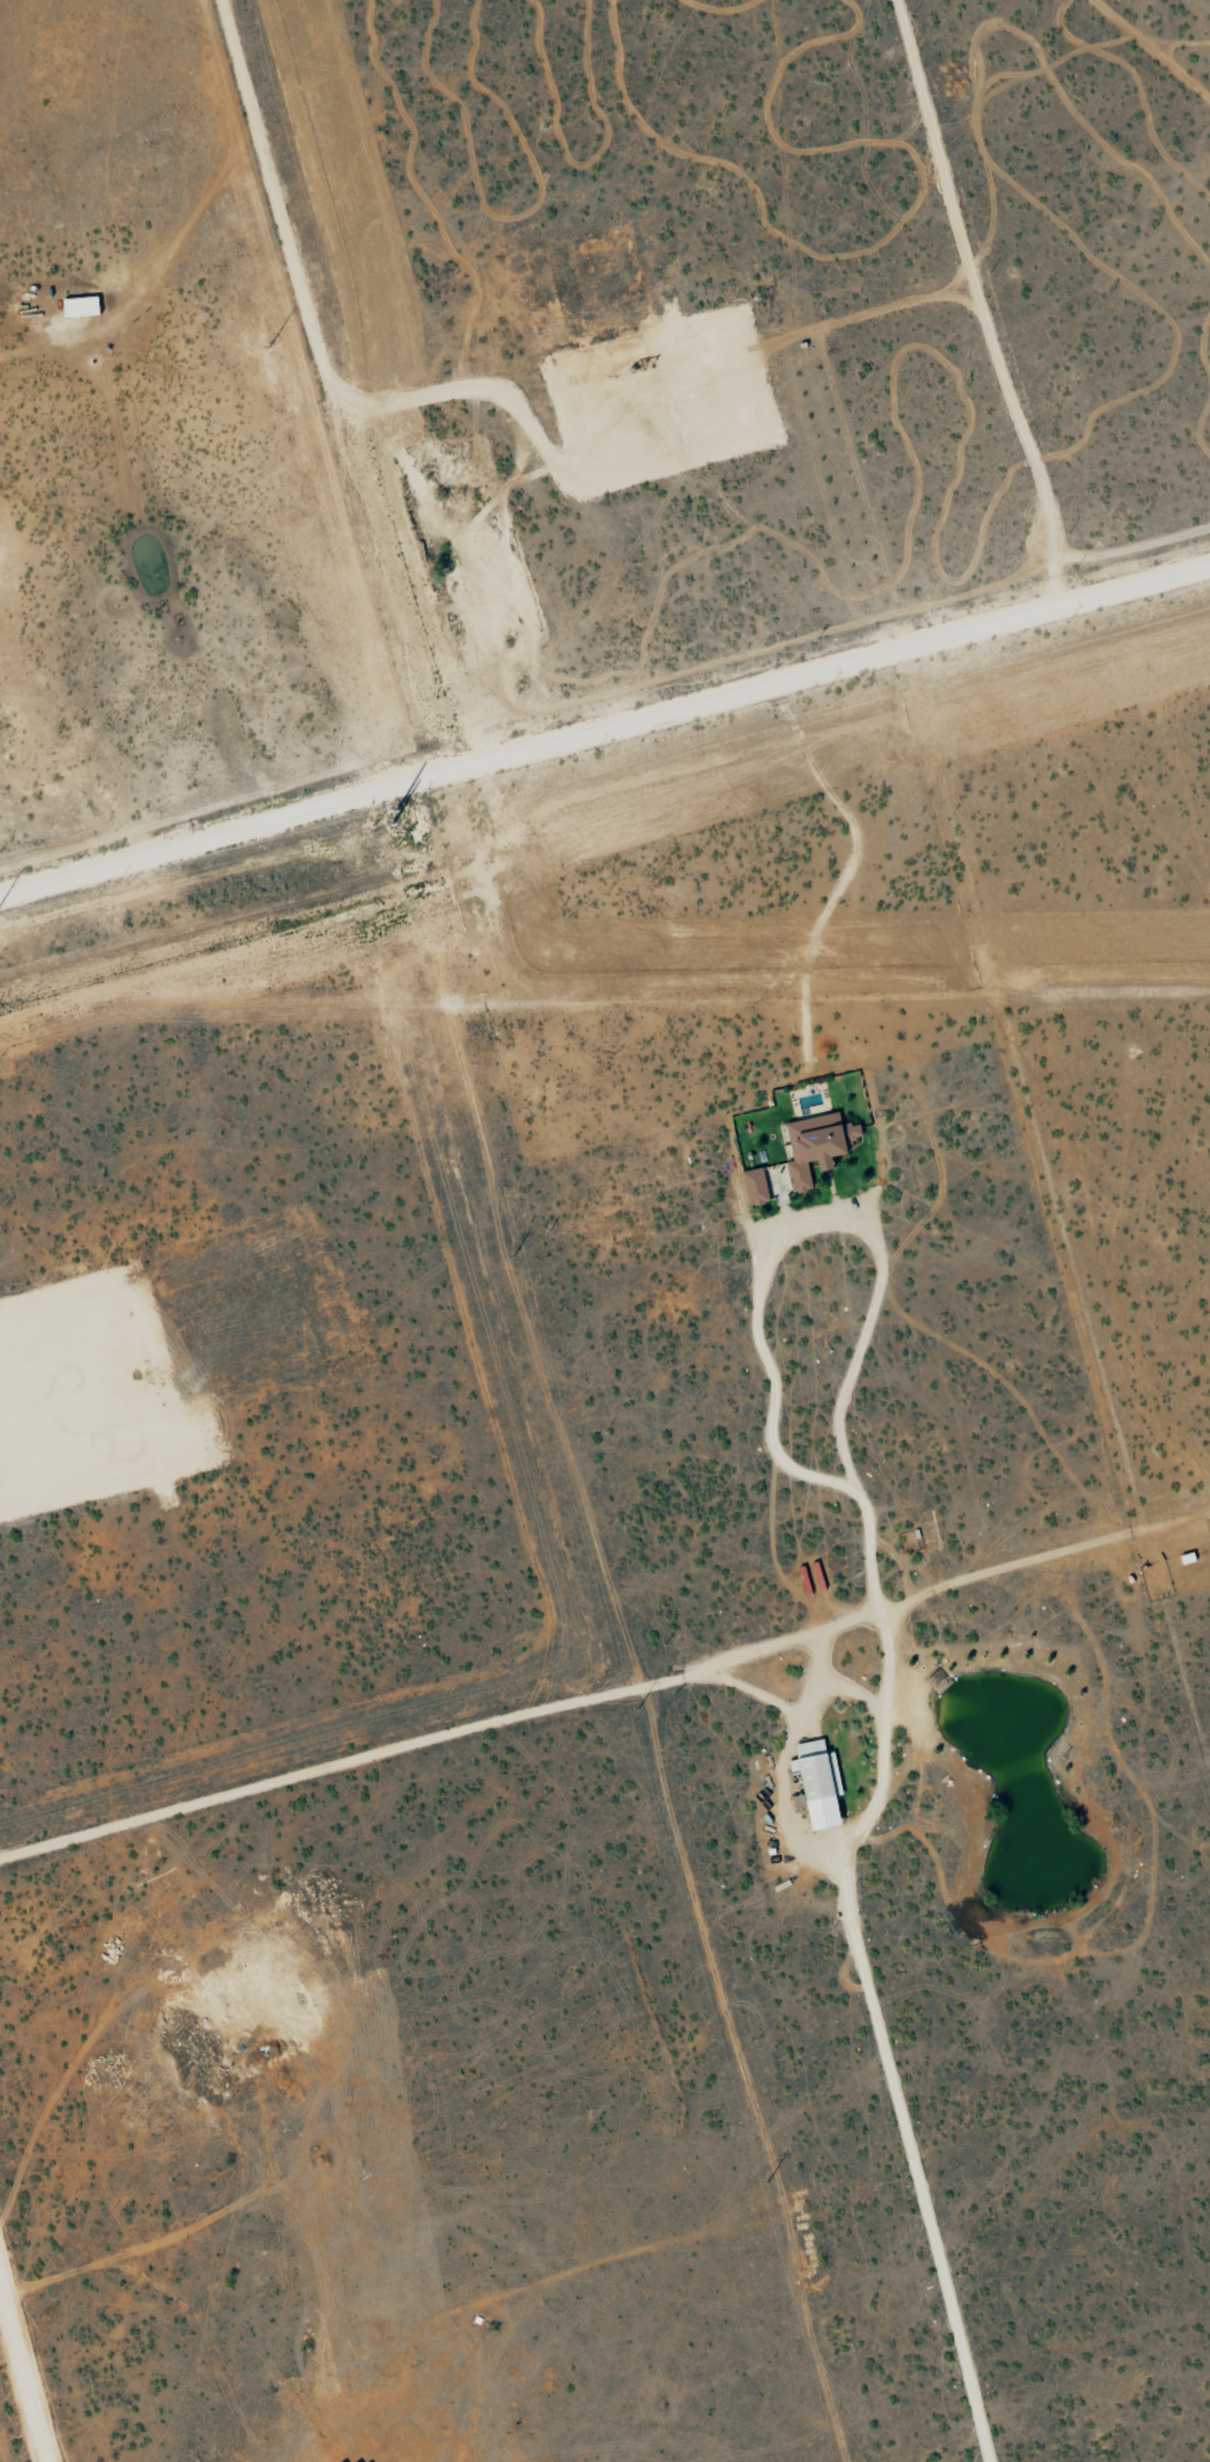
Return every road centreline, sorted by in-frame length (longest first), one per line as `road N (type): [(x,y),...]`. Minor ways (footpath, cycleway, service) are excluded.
road 1 (residential): [(0,887),(1075,592)]
road 2 (track): [(892,0),(1075,592),(1209,555)]
road 3 (residential): [(48,2461),(0,2274)]

